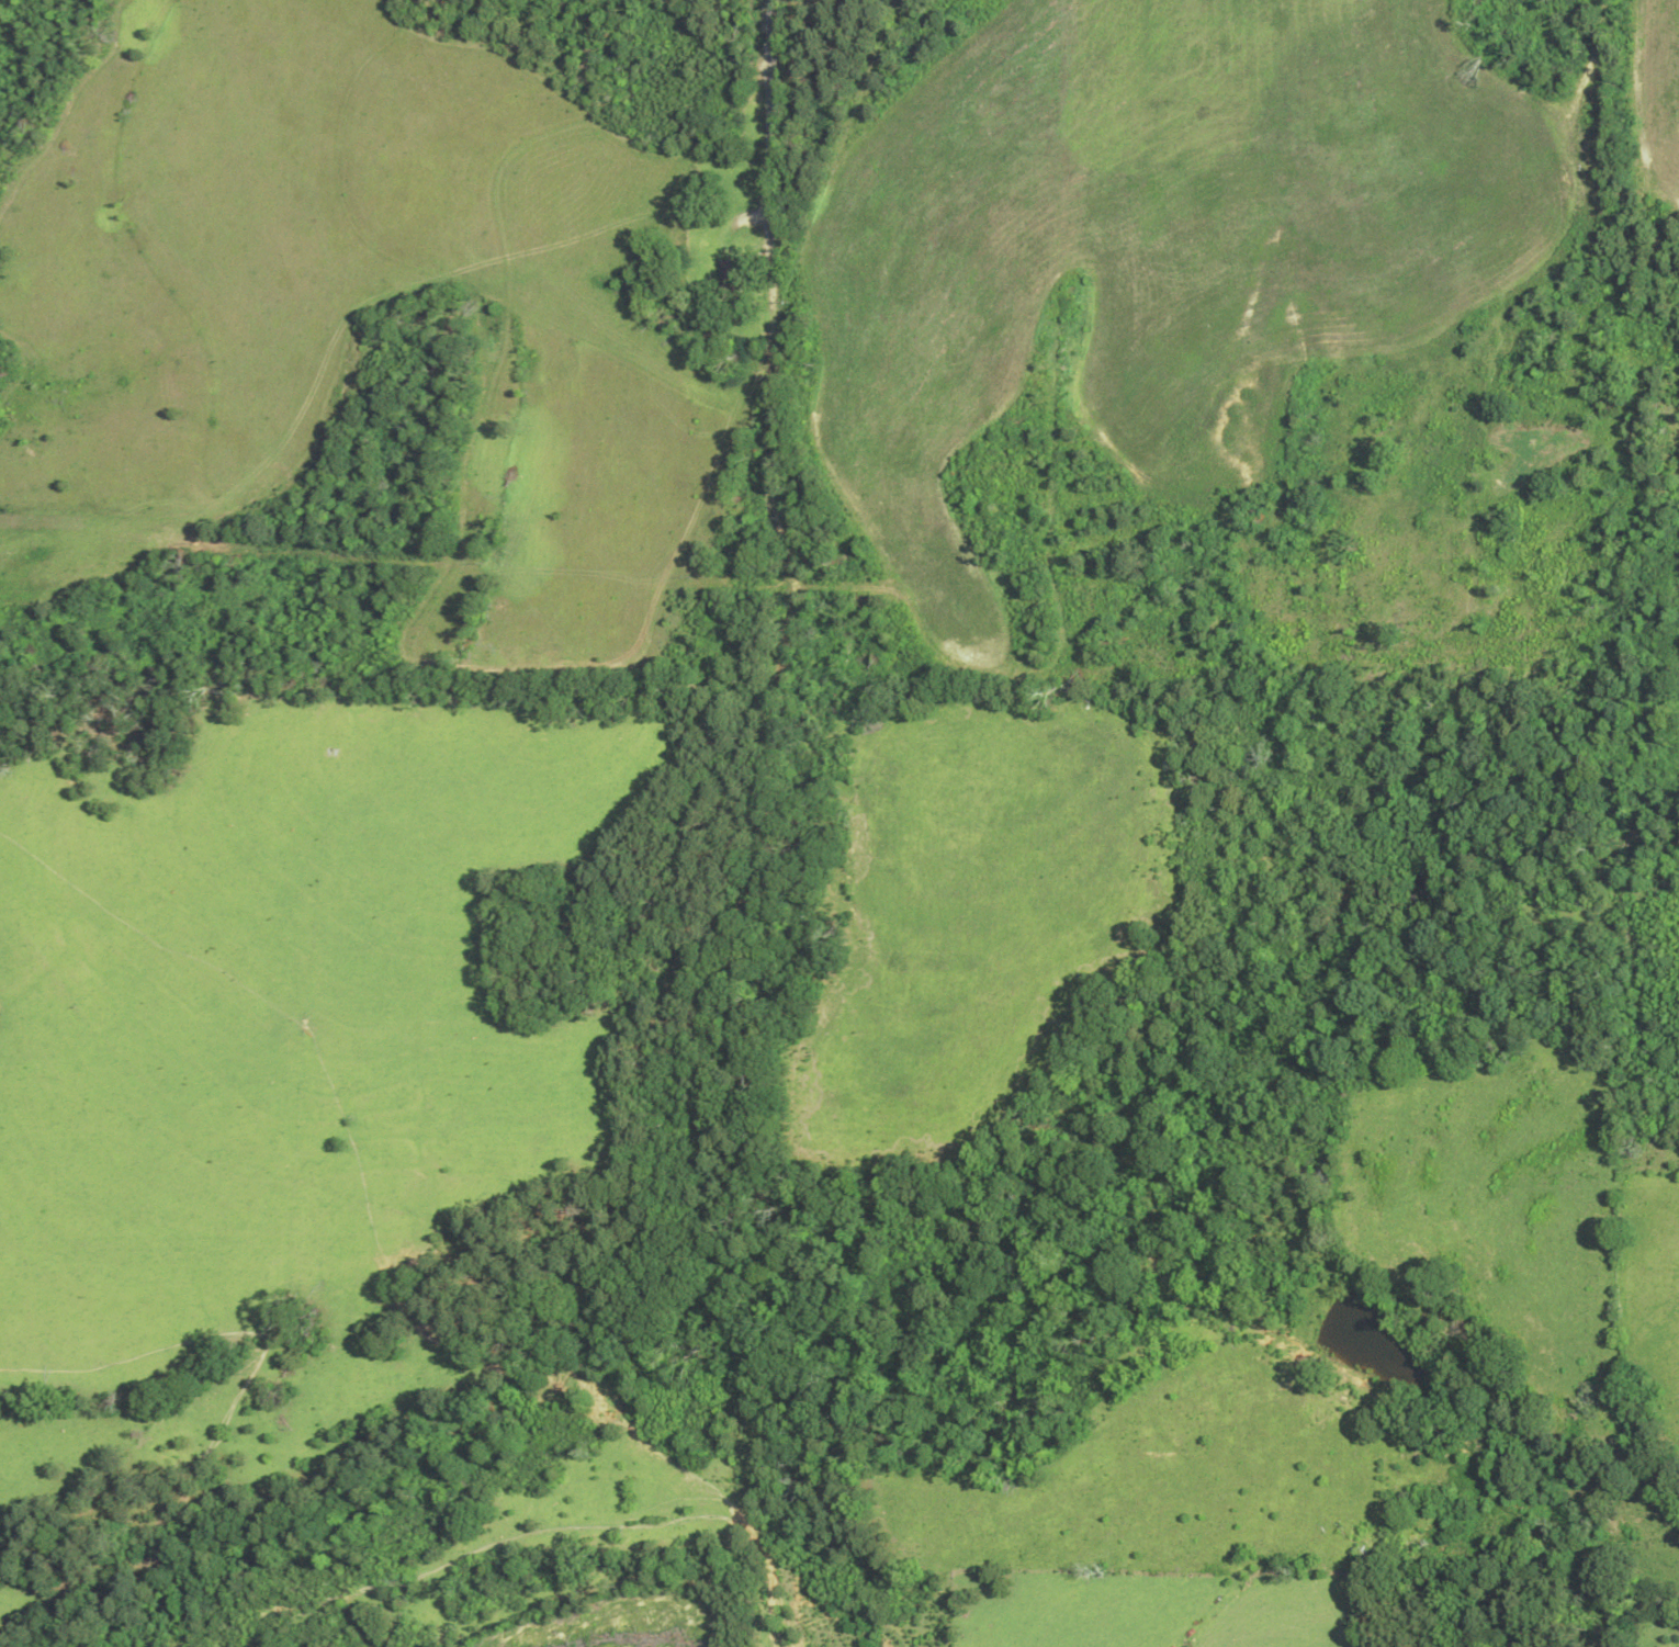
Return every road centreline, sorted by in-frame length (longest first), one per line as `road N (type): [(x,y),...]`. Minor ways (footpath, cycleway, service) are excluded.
road 1 (residential): [(776,0),(775,464),(798,579),(774,861),(766,892),(745,917),(664,928)]

